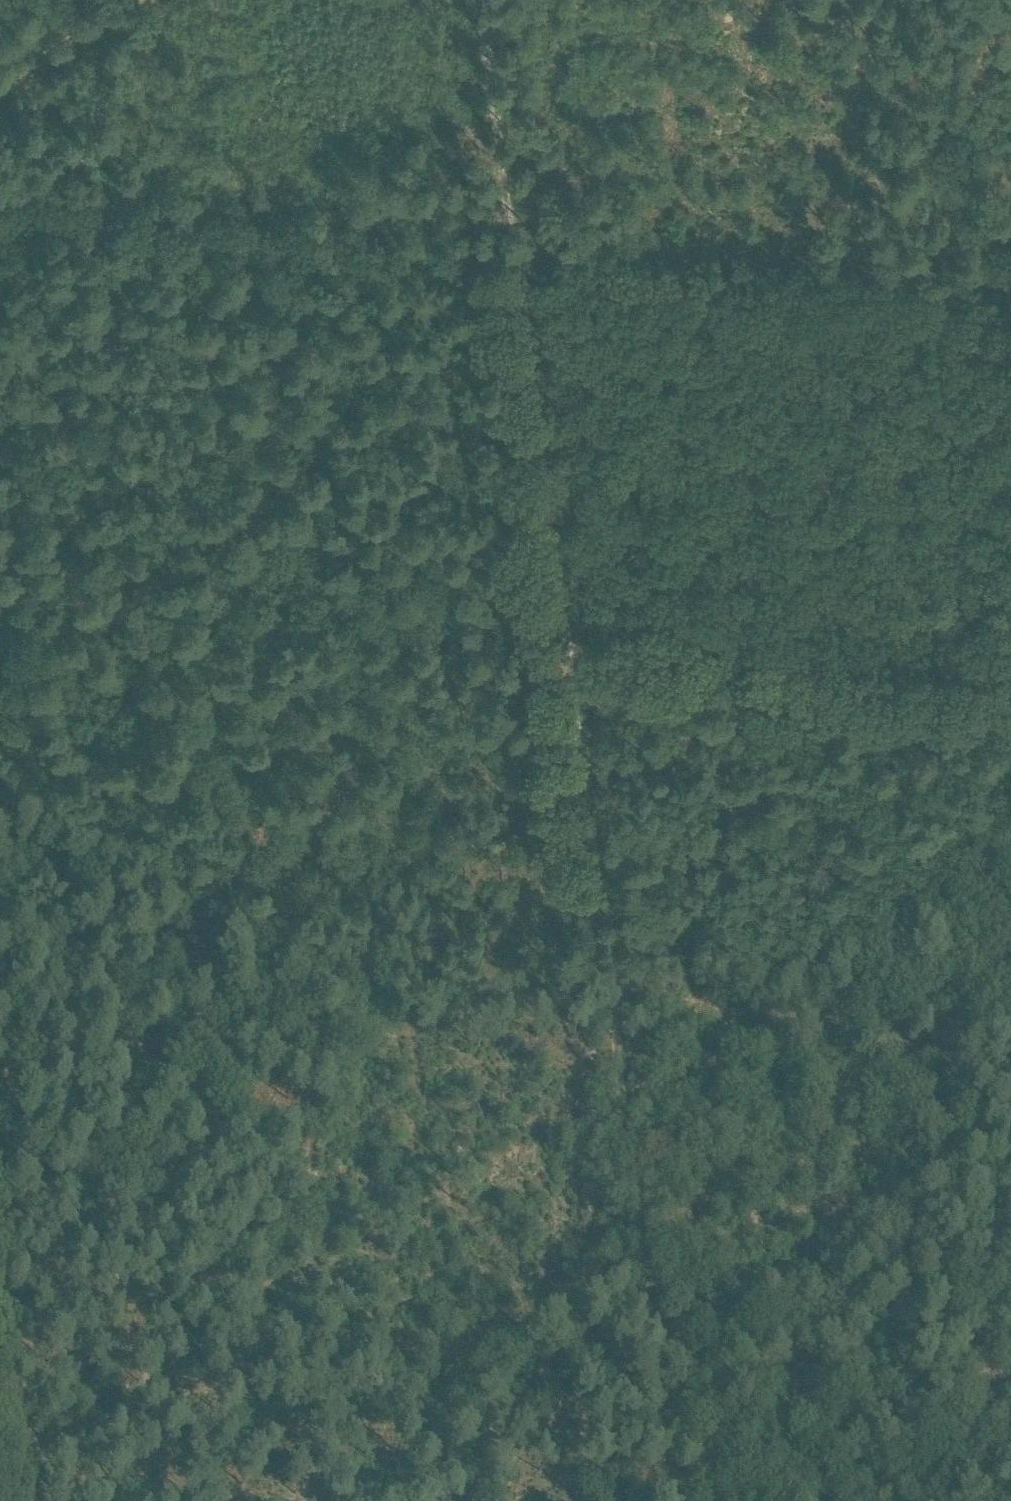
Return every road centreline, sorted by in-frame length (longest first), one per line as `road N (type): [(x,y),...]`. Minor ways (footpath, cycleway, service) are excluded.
road 1 (track): [(495,0),(524,148),(671,1388),(673,1500)]
road 2 (track): [(1010,1369),(664,1335)]

